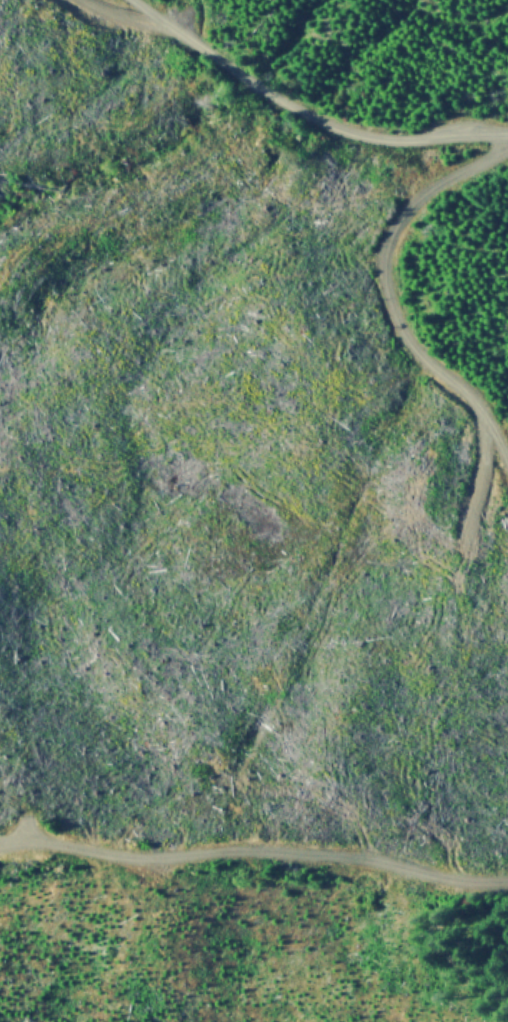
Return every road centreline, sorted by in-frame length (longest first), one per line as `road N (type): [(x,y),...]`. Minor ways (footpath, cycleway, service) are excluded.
road 1 (track): [(0,847),(92,839),(152,851),(330,853),(507,869)]
road 2 (track): [(507,461),(486,407),(427,360),(394,316),(382,260),(386,234),(416,192),(507,146)]
road 3 (track): [(138,0),(284,101),(357,132),(507,130)]

